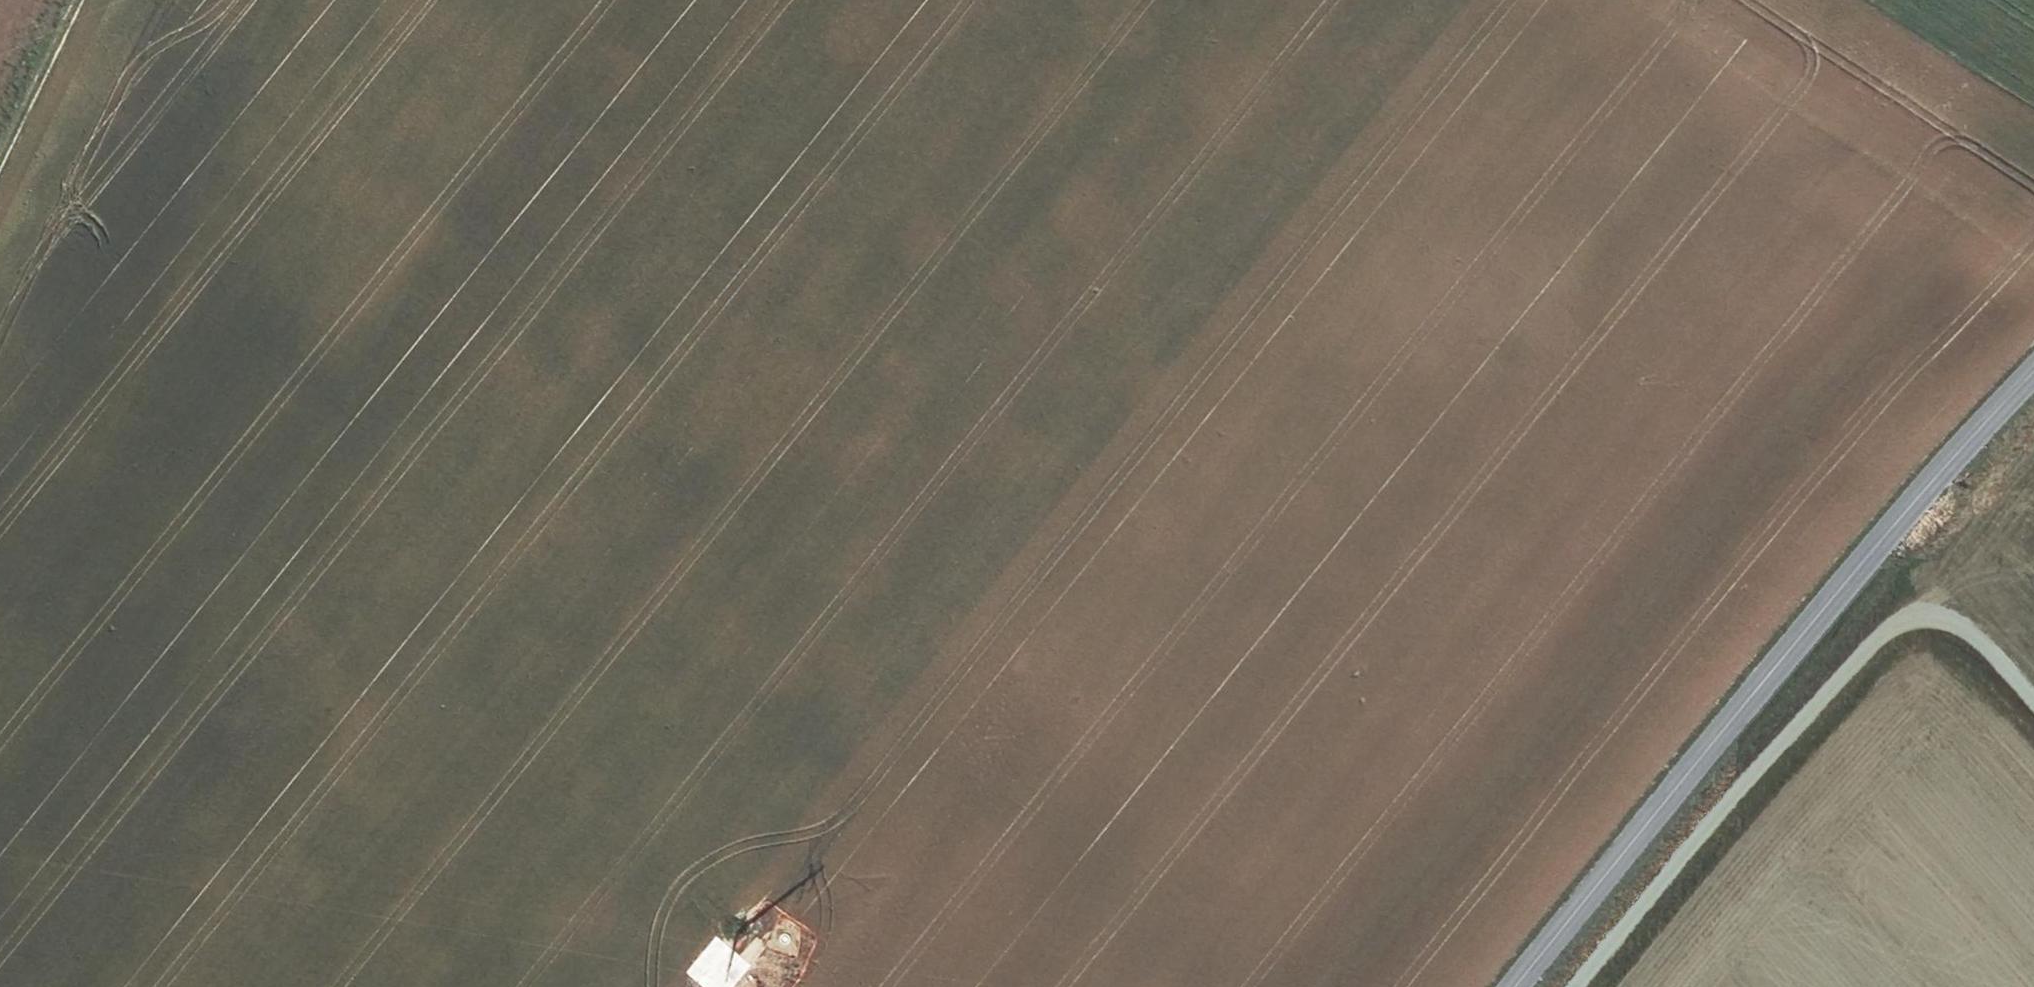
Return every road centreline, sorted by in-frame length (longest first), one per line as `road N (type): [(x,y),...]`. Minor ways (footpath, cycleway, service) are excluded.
road 1 (tertiary): [(1527,986),(1855,589),(2033,404)]
road 2 (track): [(1585,986),(1891,624),(1940,617),(1981,636),(2033,697)]

